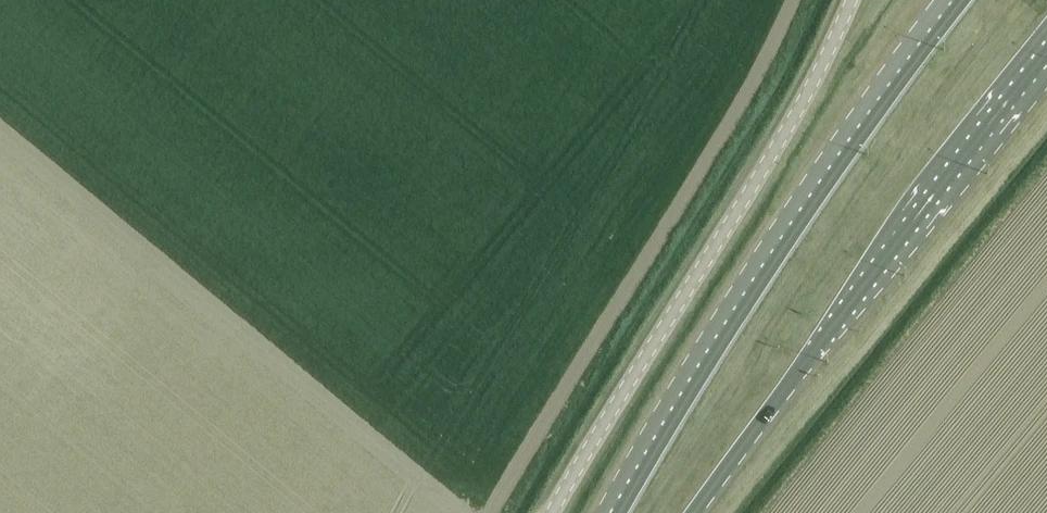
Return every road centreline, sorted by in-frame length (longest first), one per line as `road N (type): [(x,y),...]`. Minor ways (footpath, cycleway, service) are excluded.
road 1 (primary): [(950,0),(904,52),(732,299),(616,512)]
road 2 (unclassified): [(552,512),(777,144),(851,0)]
road 3 (primary): [(697,512),(874,270),(1046,56)]

